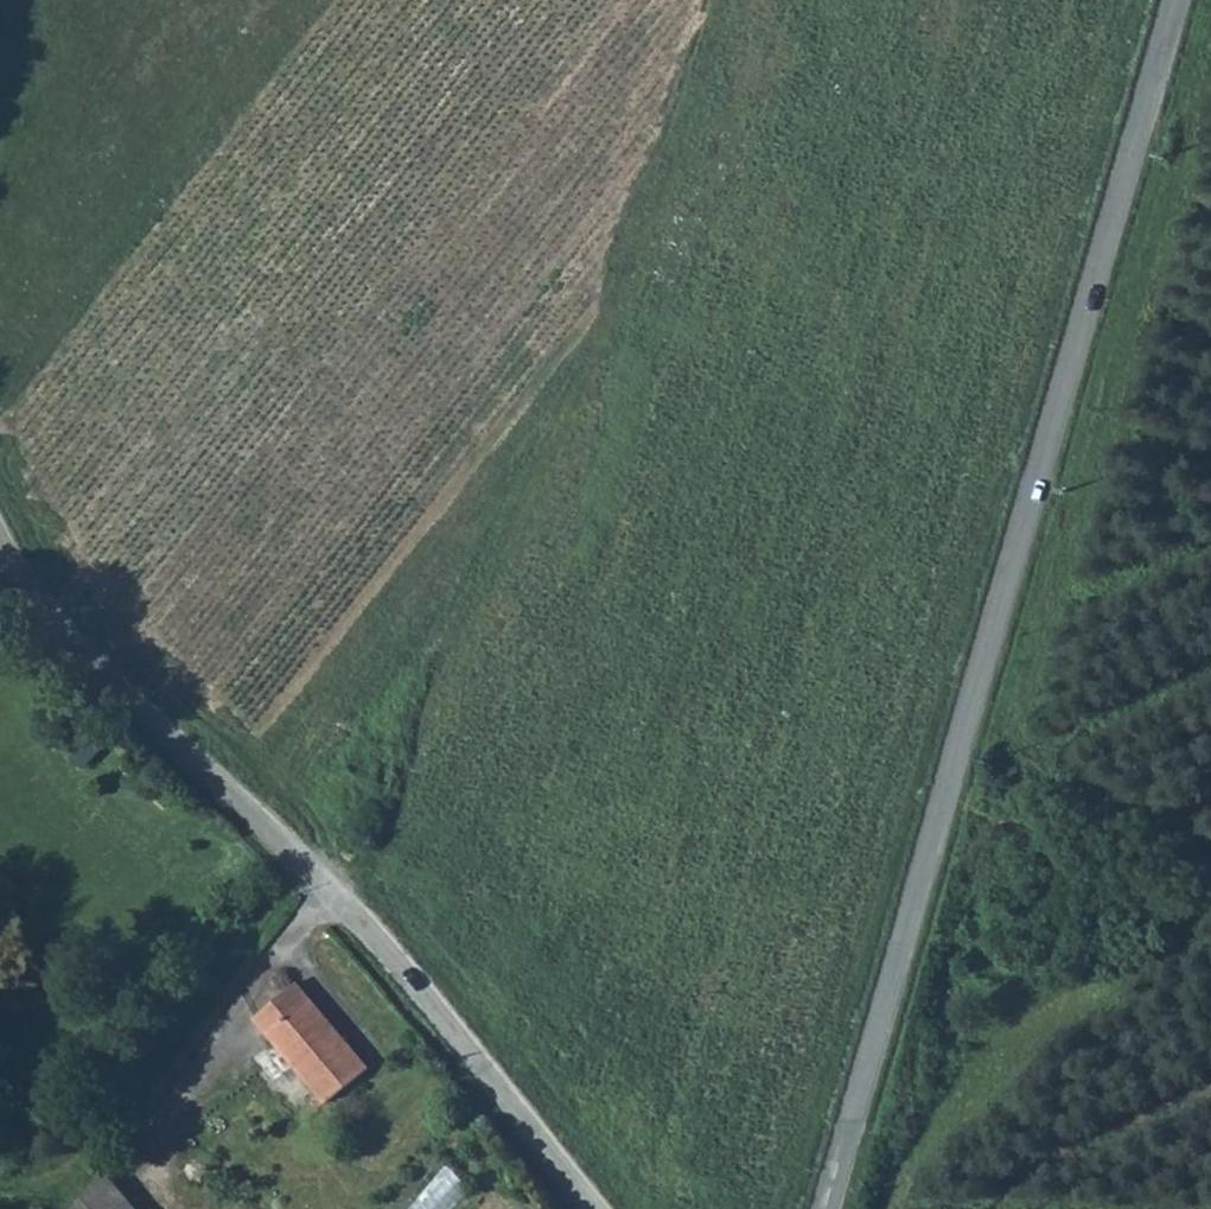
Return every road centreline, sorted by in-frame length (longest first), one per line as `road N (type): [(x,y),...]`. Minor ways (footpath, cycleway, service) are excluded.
road 1 (unclassified): [(1173,0),(826,1208)]
road 2 (unclassified): [(0,534),(67,630),(370,928),(597,1208)]

